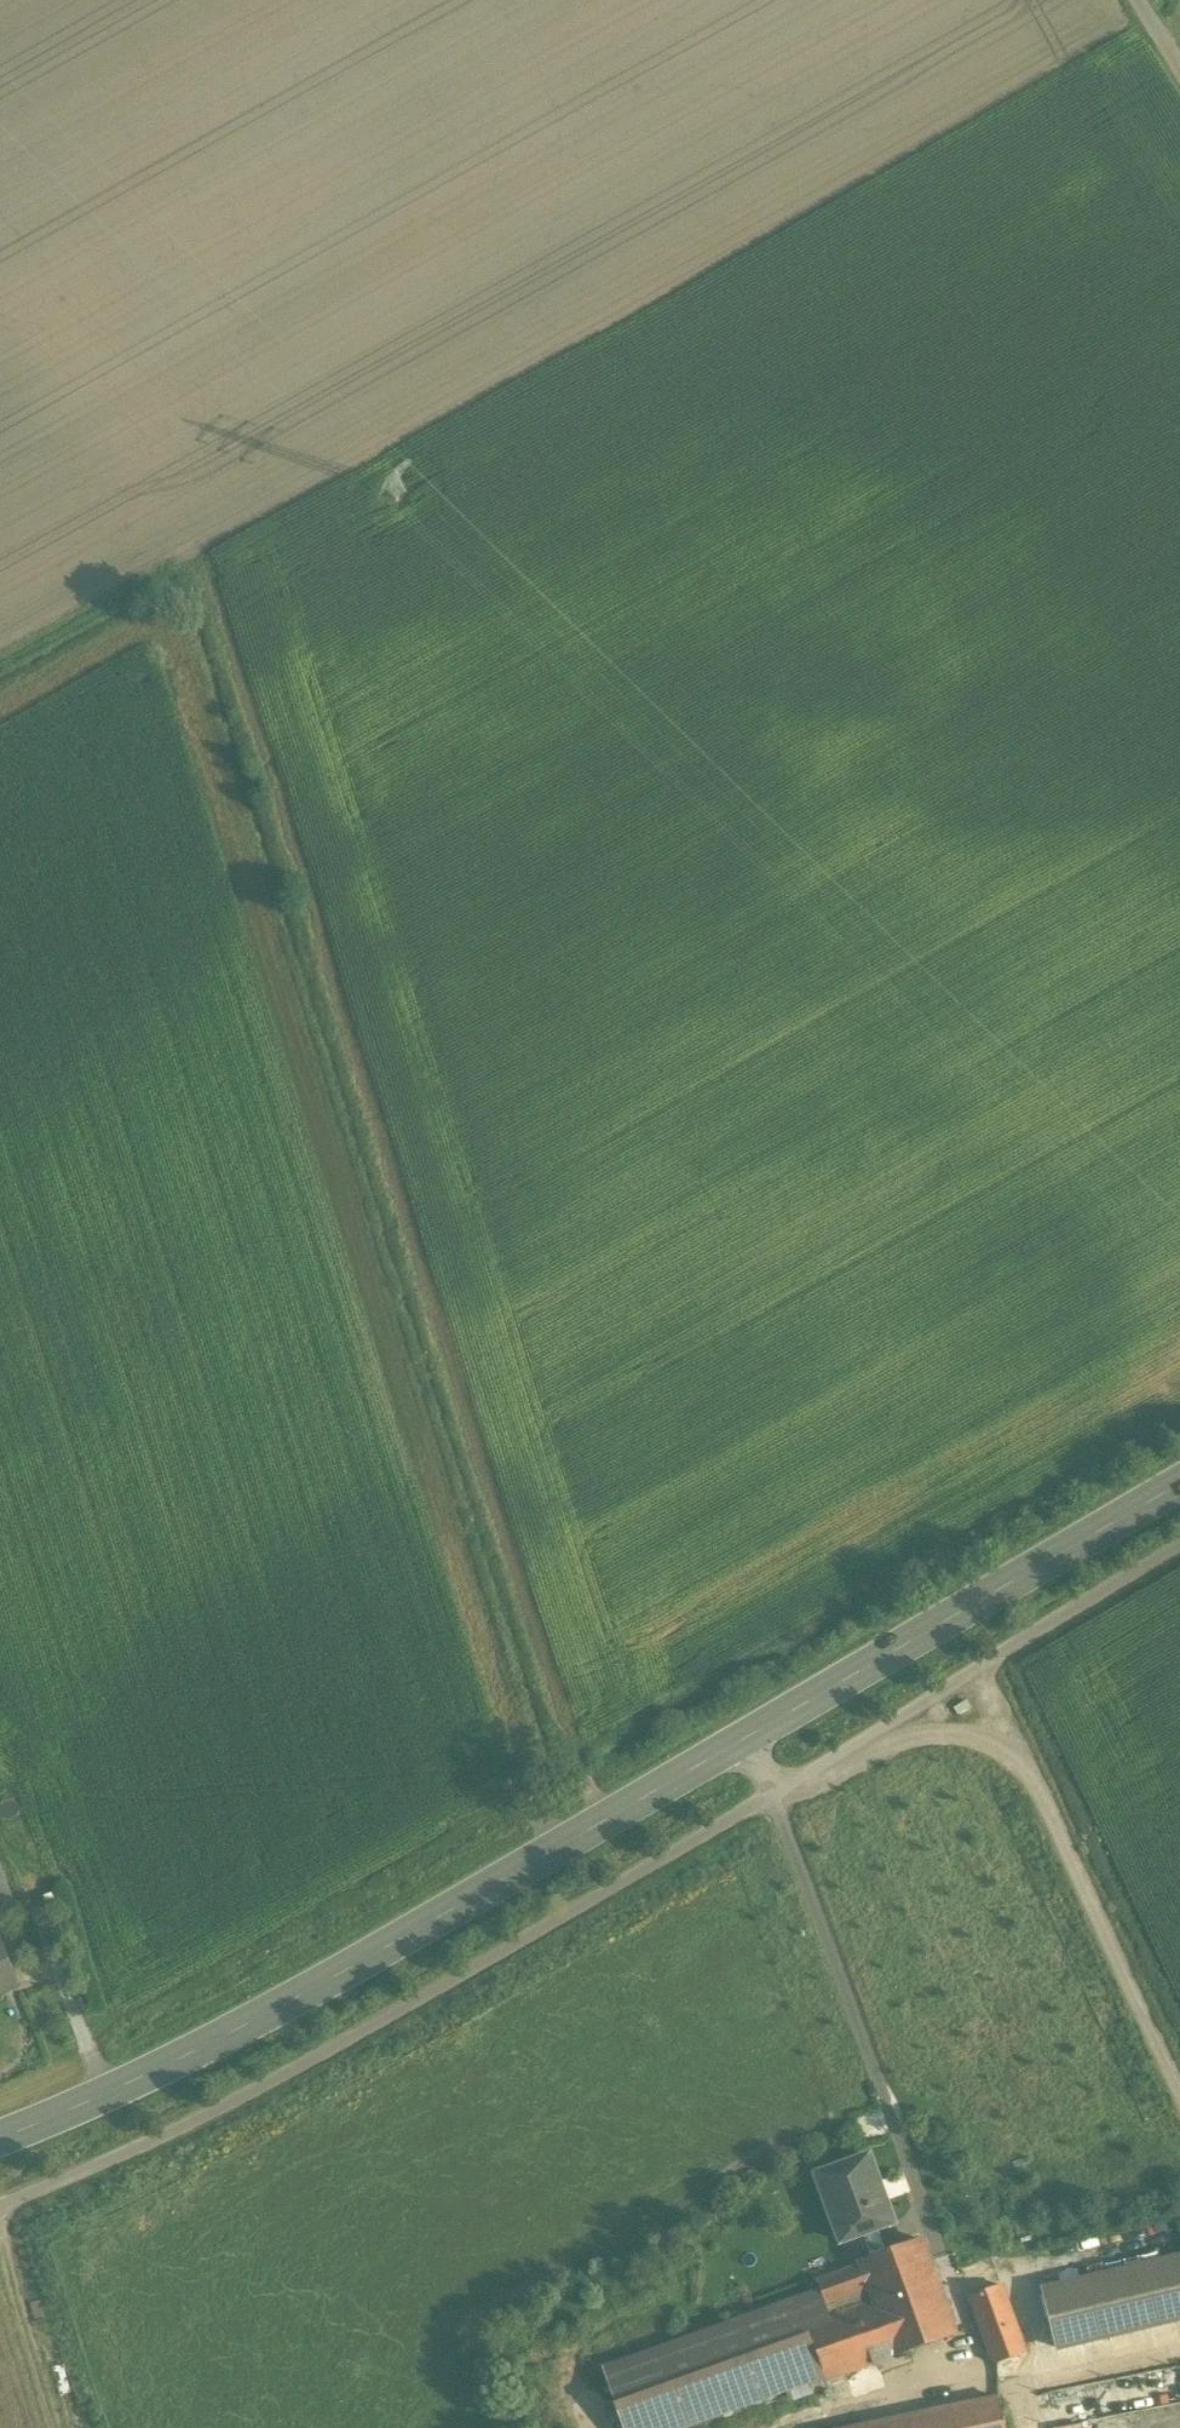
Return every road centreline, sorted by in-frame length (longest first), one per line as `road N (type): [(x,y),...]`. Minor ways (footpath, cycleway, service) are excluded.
road 1 (primary): [(1179,1482),(238,2028),(0,2137)]
road 2 (track): [(779,1809),(904,1736),(933,1730),(998,1744),(1030,1765),(1179,2083)]
road 3 (track): [(0,2253),(57,2427)]

